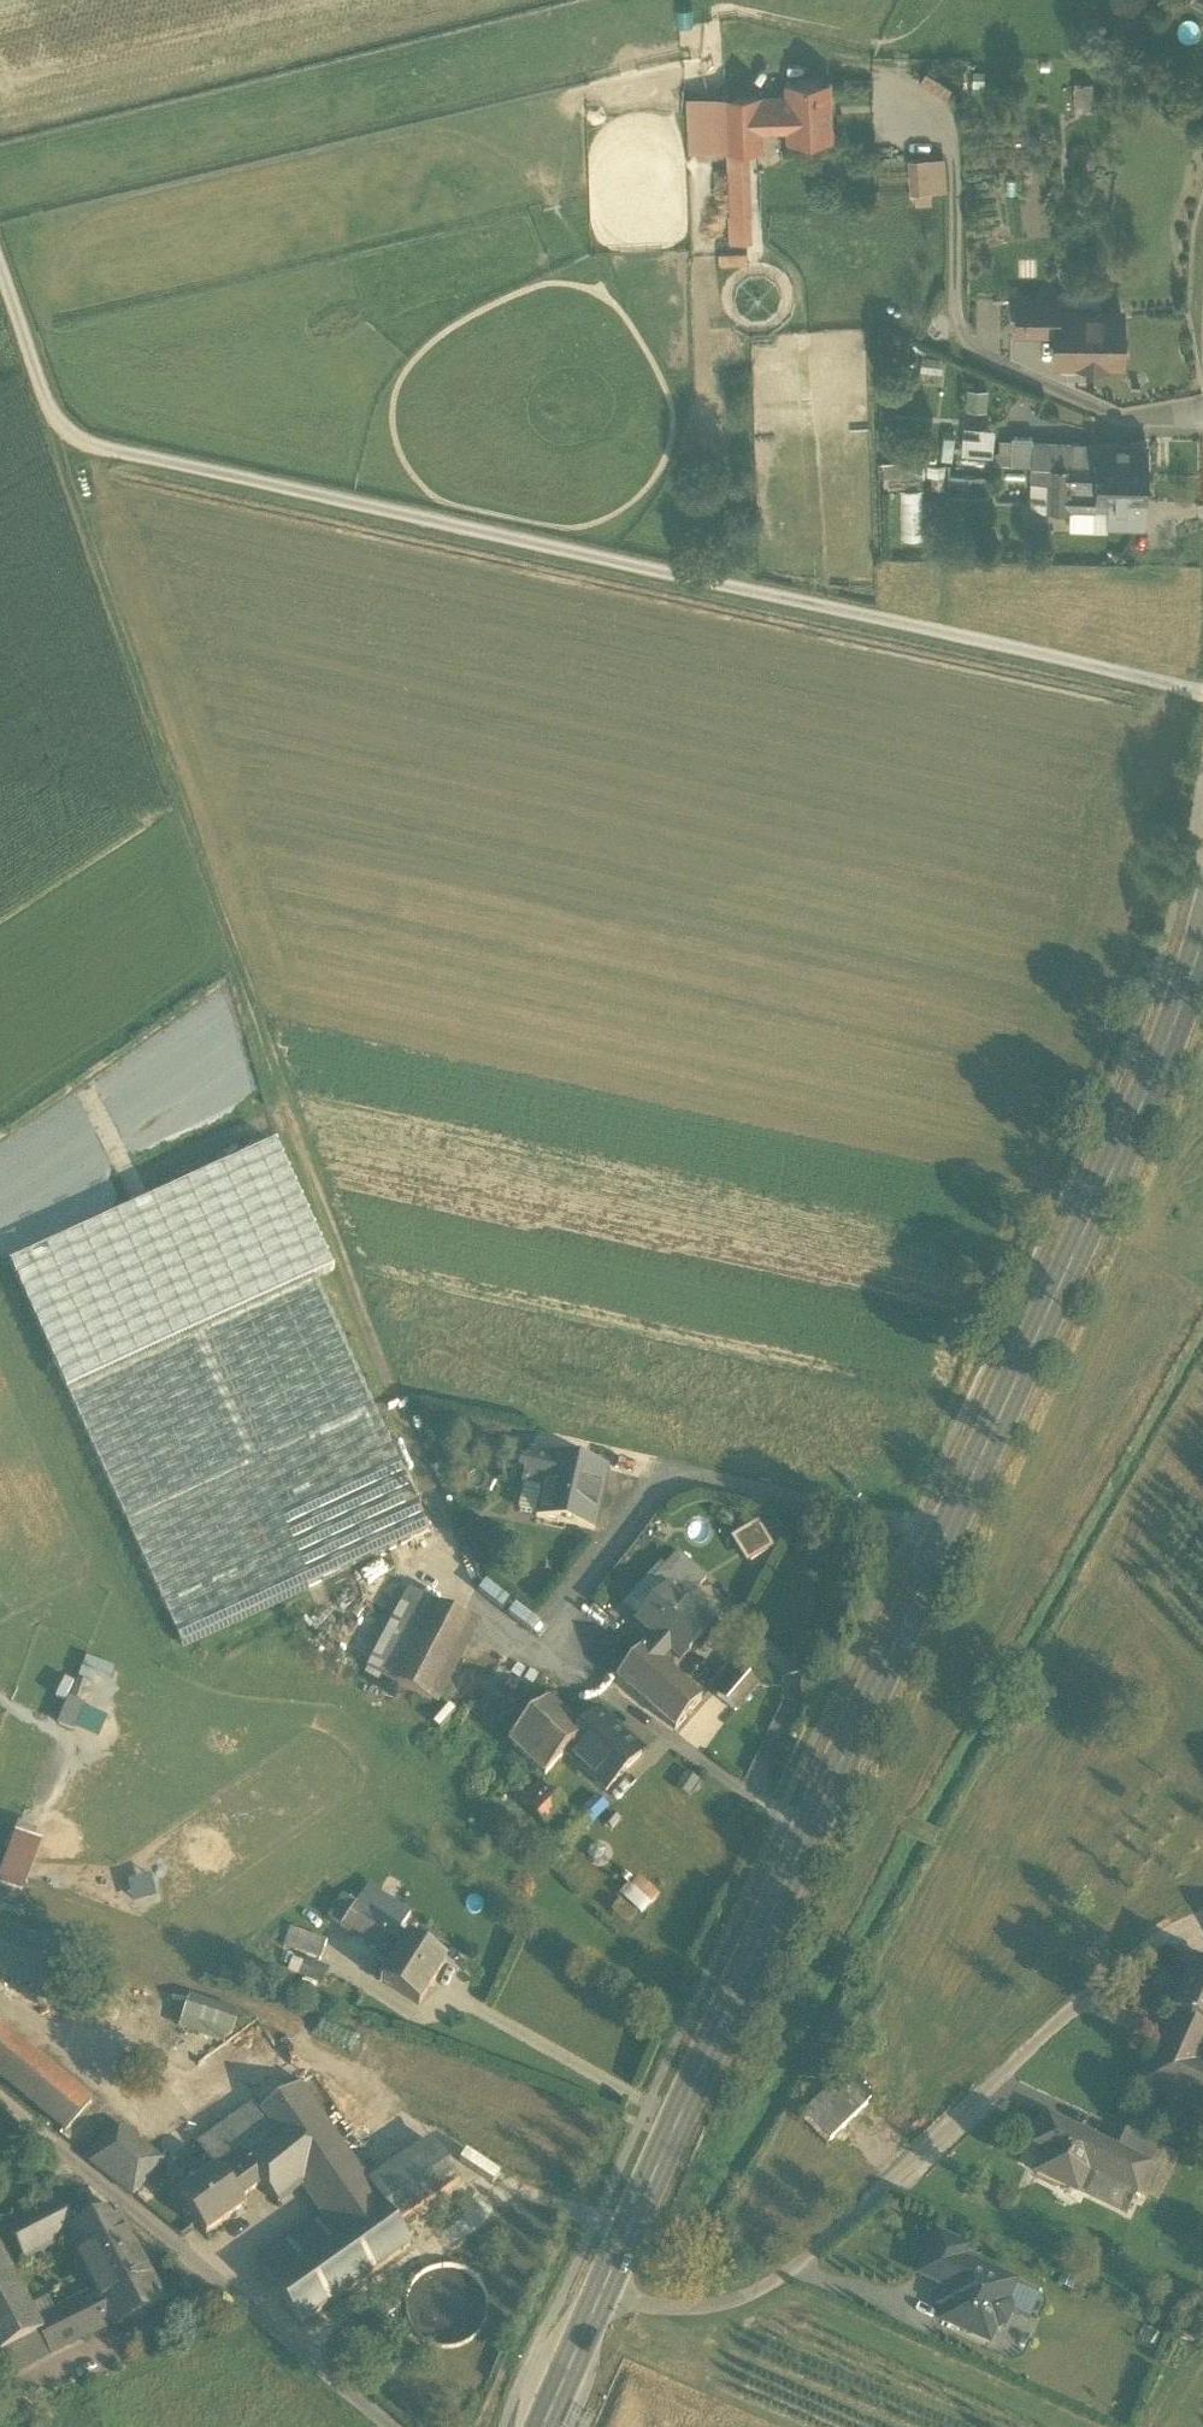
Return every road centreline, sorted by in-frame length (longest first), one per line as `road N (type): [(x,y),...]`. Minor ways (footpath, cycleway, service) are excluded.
road 1 (primary): [(1202,932),(1140,1108),(602,2289)]
road 2 (track): [(1202,692),(64,436),(0,259)]
road 3 (unclassified): [(1033,2047),(891,2184),(754,2298),(679,2313),(602,2289)]
road 4 (unclassified): [(392,2426),(0,2100)]
road 5 (primary): [(602,2289),(543,2426)]

